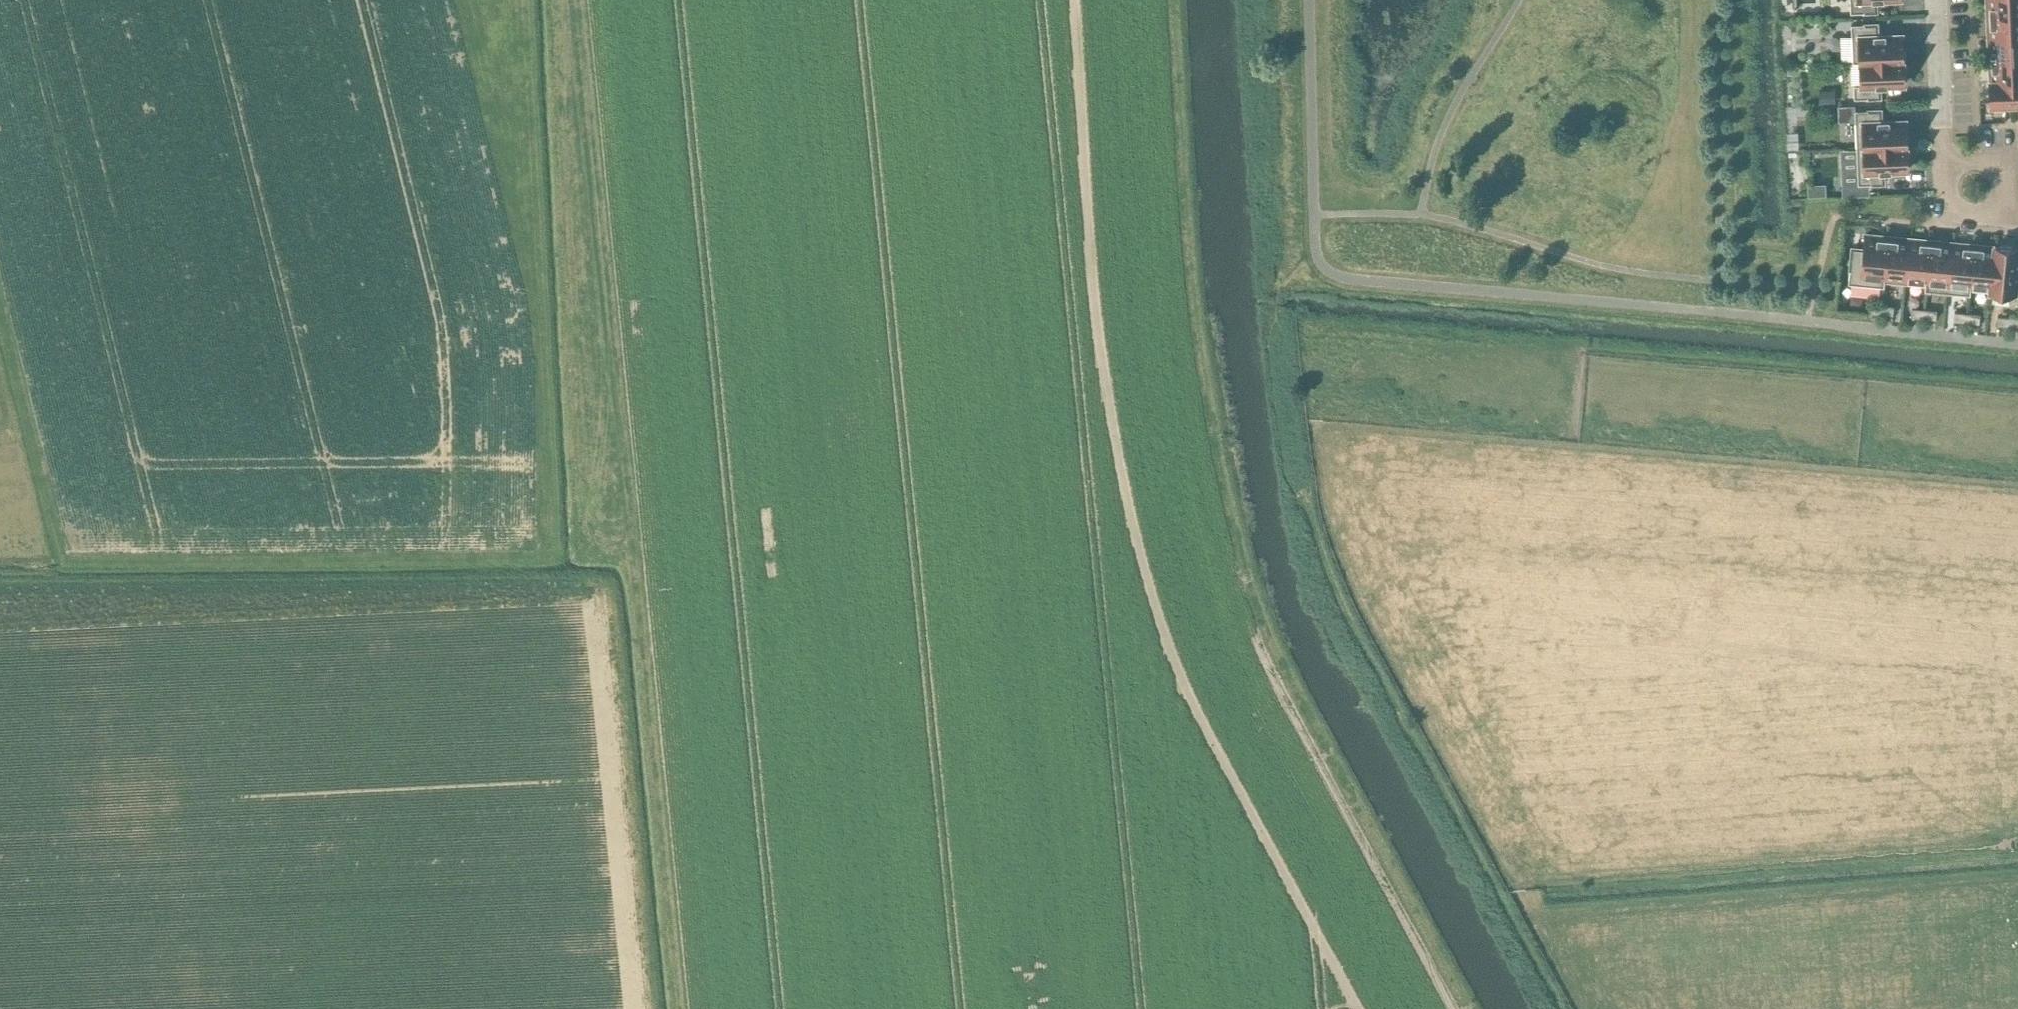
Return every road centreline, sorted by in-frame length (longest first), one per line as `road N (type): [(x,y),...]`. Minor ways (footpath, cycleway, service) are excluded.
road 1 (residential): [(1935,0),(1943,157),(2000,211),(2017,218)]

